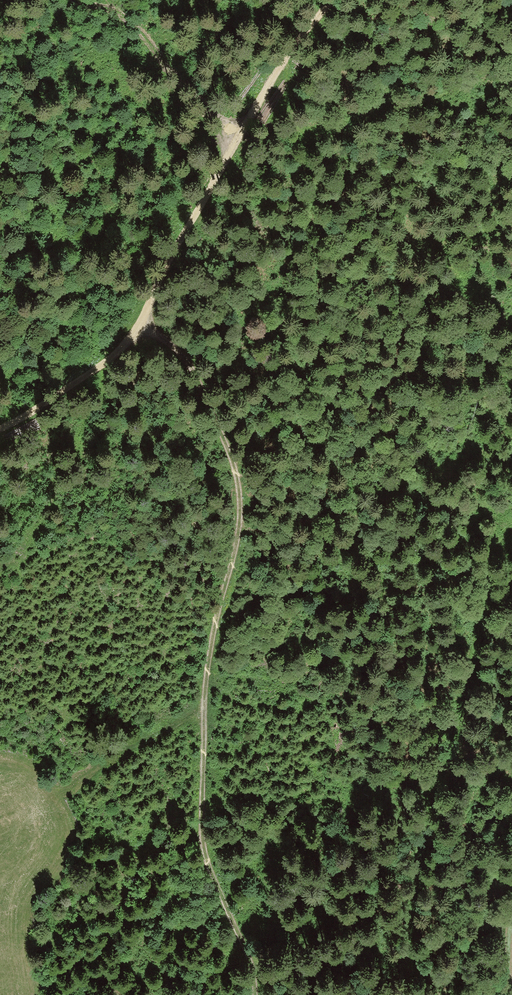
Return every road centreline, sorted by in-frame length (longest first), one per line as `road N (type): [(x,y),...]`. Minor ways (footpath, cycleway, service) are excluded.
road 1 (track): [(262,994),(262,973),(199,823),(204,641),(240,551),(234,462),(208,397),(139,311)]
road 2 (track): [(408,994),(429,822),(482,625),(488,565),(511,530)]
road 3 (track): [(139,311),(218,199),(295,59),(341,0)]
road 4 (track): [(0,426),(23,417),(139,311)]

